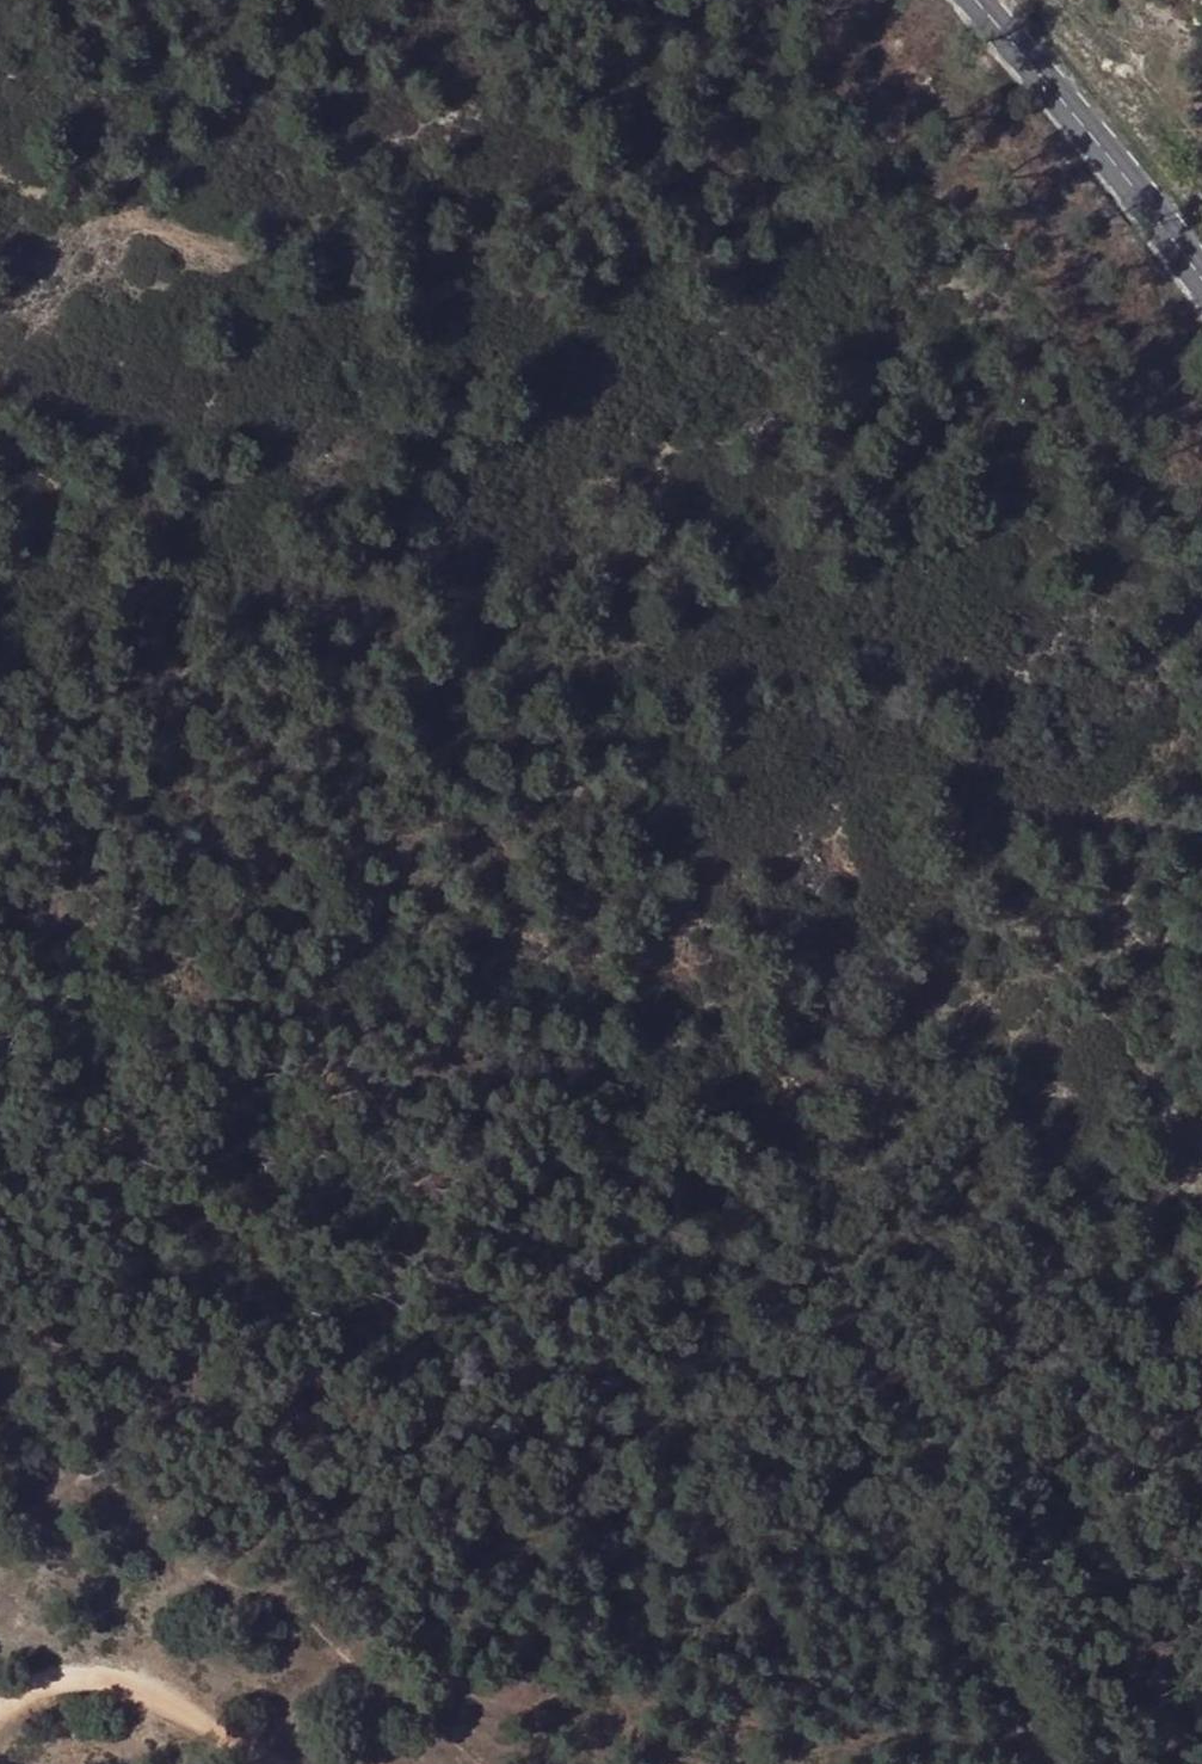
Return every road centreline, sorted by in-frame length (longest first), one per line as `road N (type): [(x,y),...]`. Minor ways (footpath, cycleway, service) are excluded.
road 1 (secondary): [(977,0),(1201,291)]
road 2 (track): [(237,1763),(153,1715),(90,1705),(29,1722),(0,1747)]

